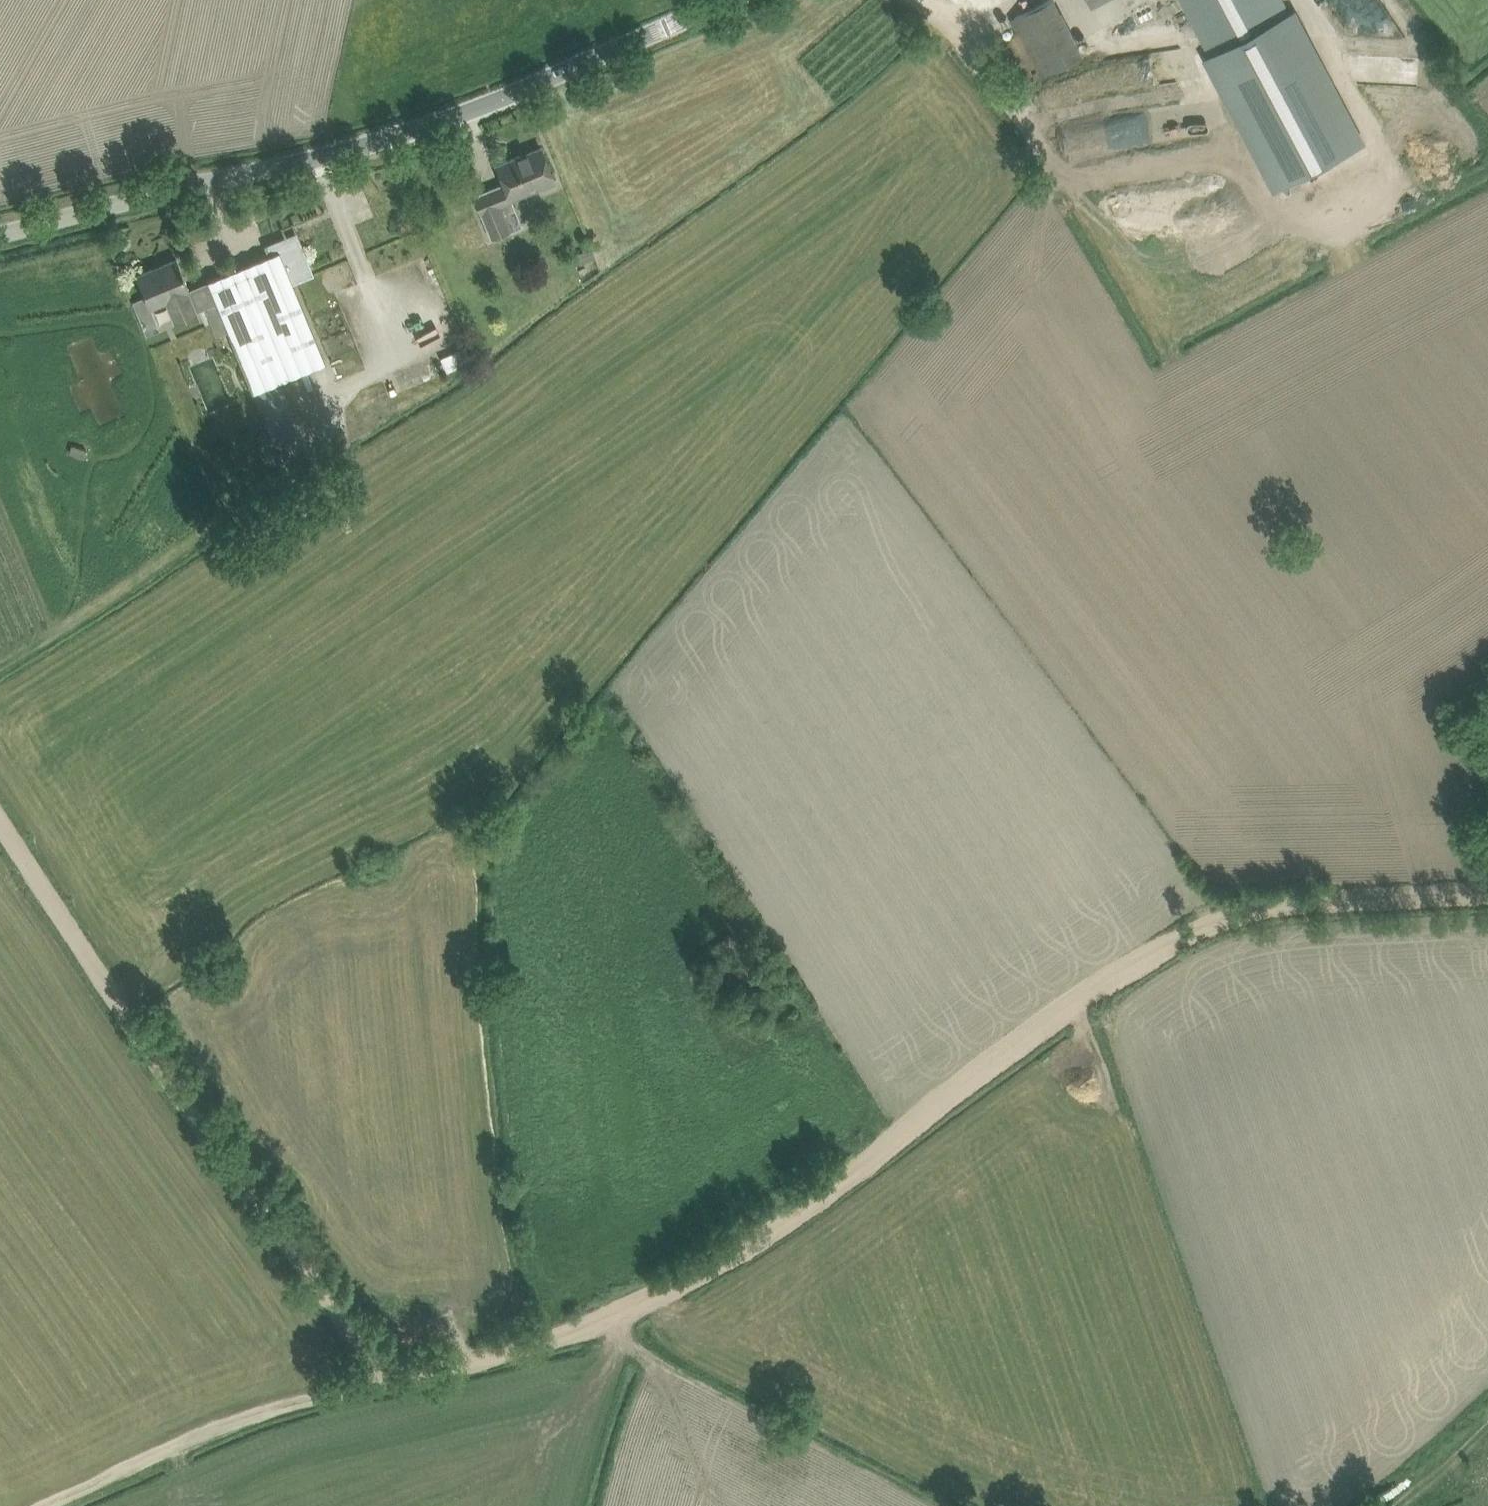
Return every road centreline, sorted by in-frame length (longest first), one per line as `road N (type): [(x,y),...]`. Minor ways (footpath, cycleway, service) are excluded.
road 1 (track): [(618,1318),(759,1237),(1181,936),(1275,906),(1487,894)]
road 2 (unclassified): [(0,233),(391,140),(721,0)]
road 3 (track): [(0,822),(381,1380)]
road 4 (track): [(49,1505),(242,1415),(381,1380)]
road 5 (track): [(381,1380),(618,1318)]

